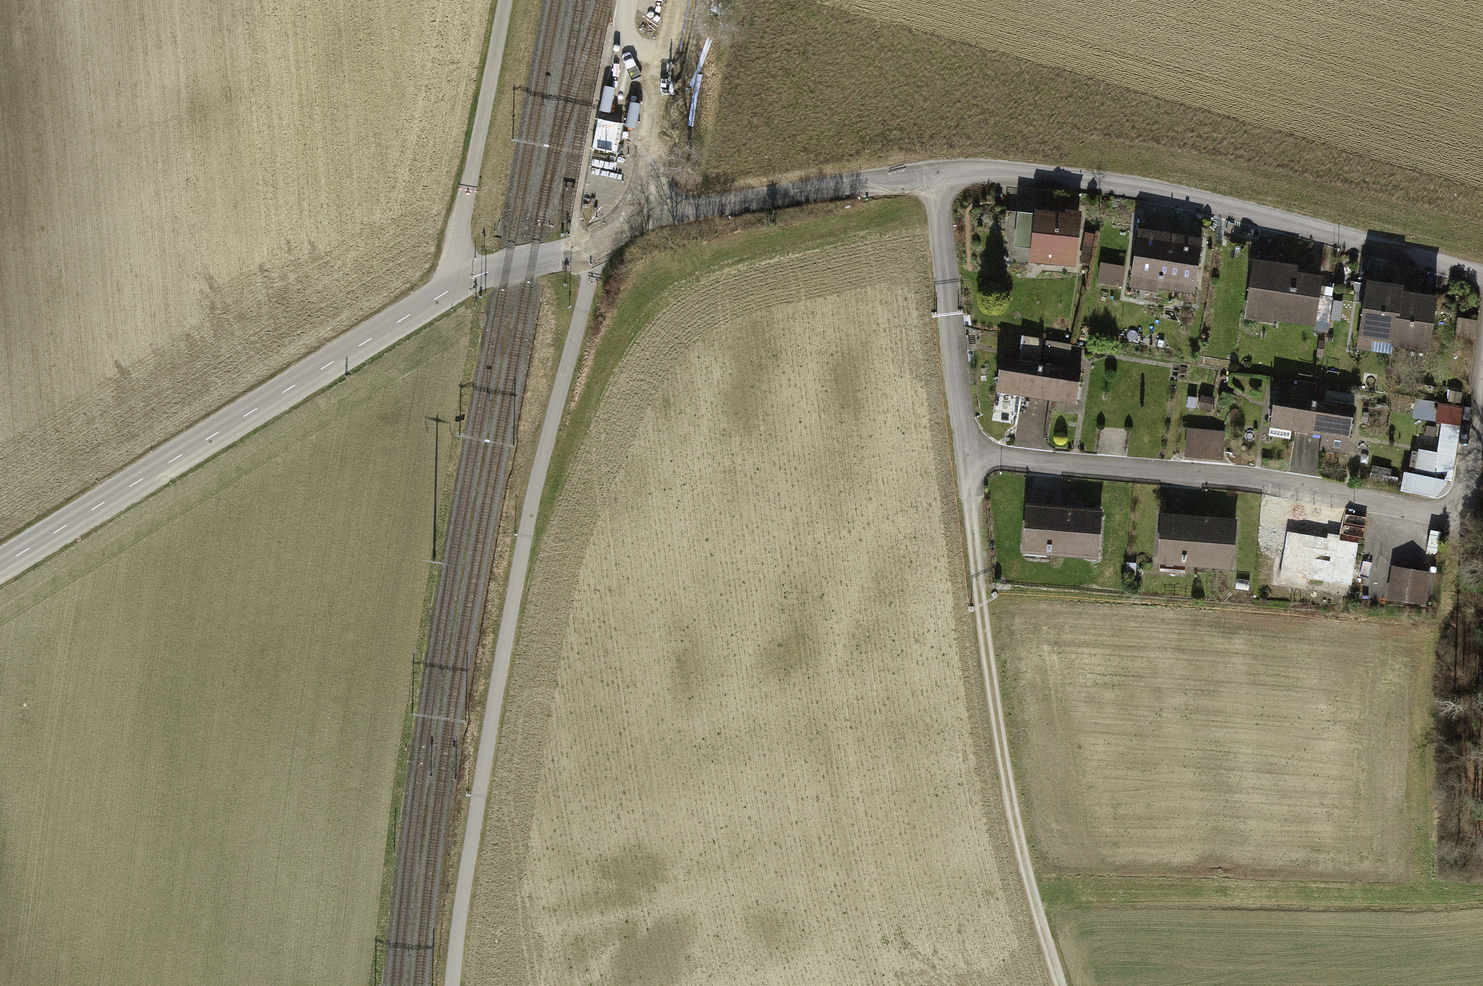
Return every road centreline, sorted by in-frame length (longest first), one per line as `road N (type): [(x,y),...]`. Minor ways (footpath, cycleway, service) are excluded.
road 1 (residential): [(640,201),(691,210),(934,177),(1034,178),(1156,196),(1482,277)]
road 2 (track): [(452,985),(489,728),(597,242)]
road 3 (tertiary): [(0,565),(451,290),(583,249),(612,232),(640,201)]
road 4 (track): [(967,456),(1004,779),(1059,985)]
road 5 (track): [(504,0),(451,290)]
road 6 (tertiary): [(640,201),(684,0)]

